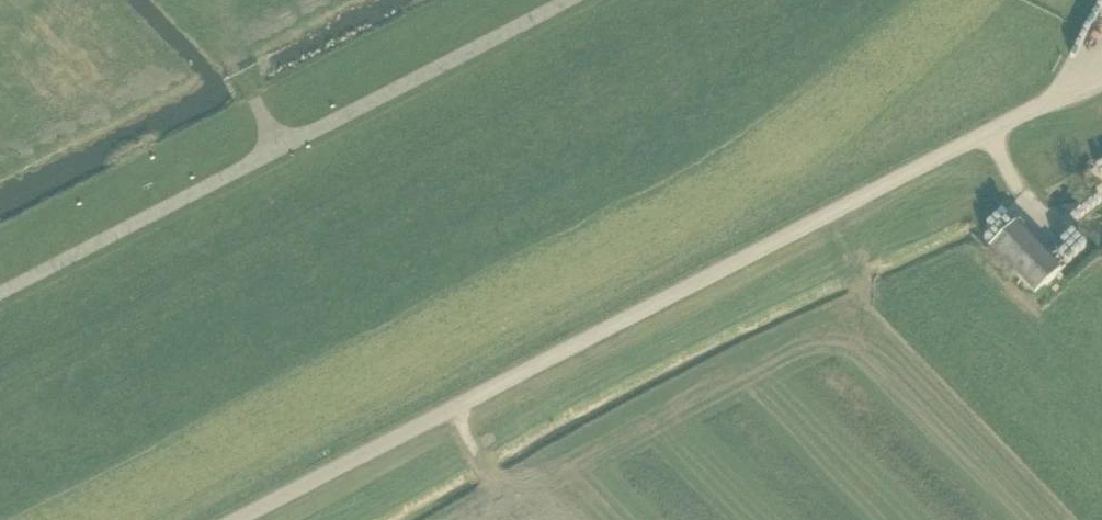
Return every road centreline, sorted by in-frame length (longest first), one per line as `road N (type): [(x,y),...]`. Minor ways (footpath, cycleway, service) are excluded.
road 1 (unclassified): [(242,519),(1101,79)]

